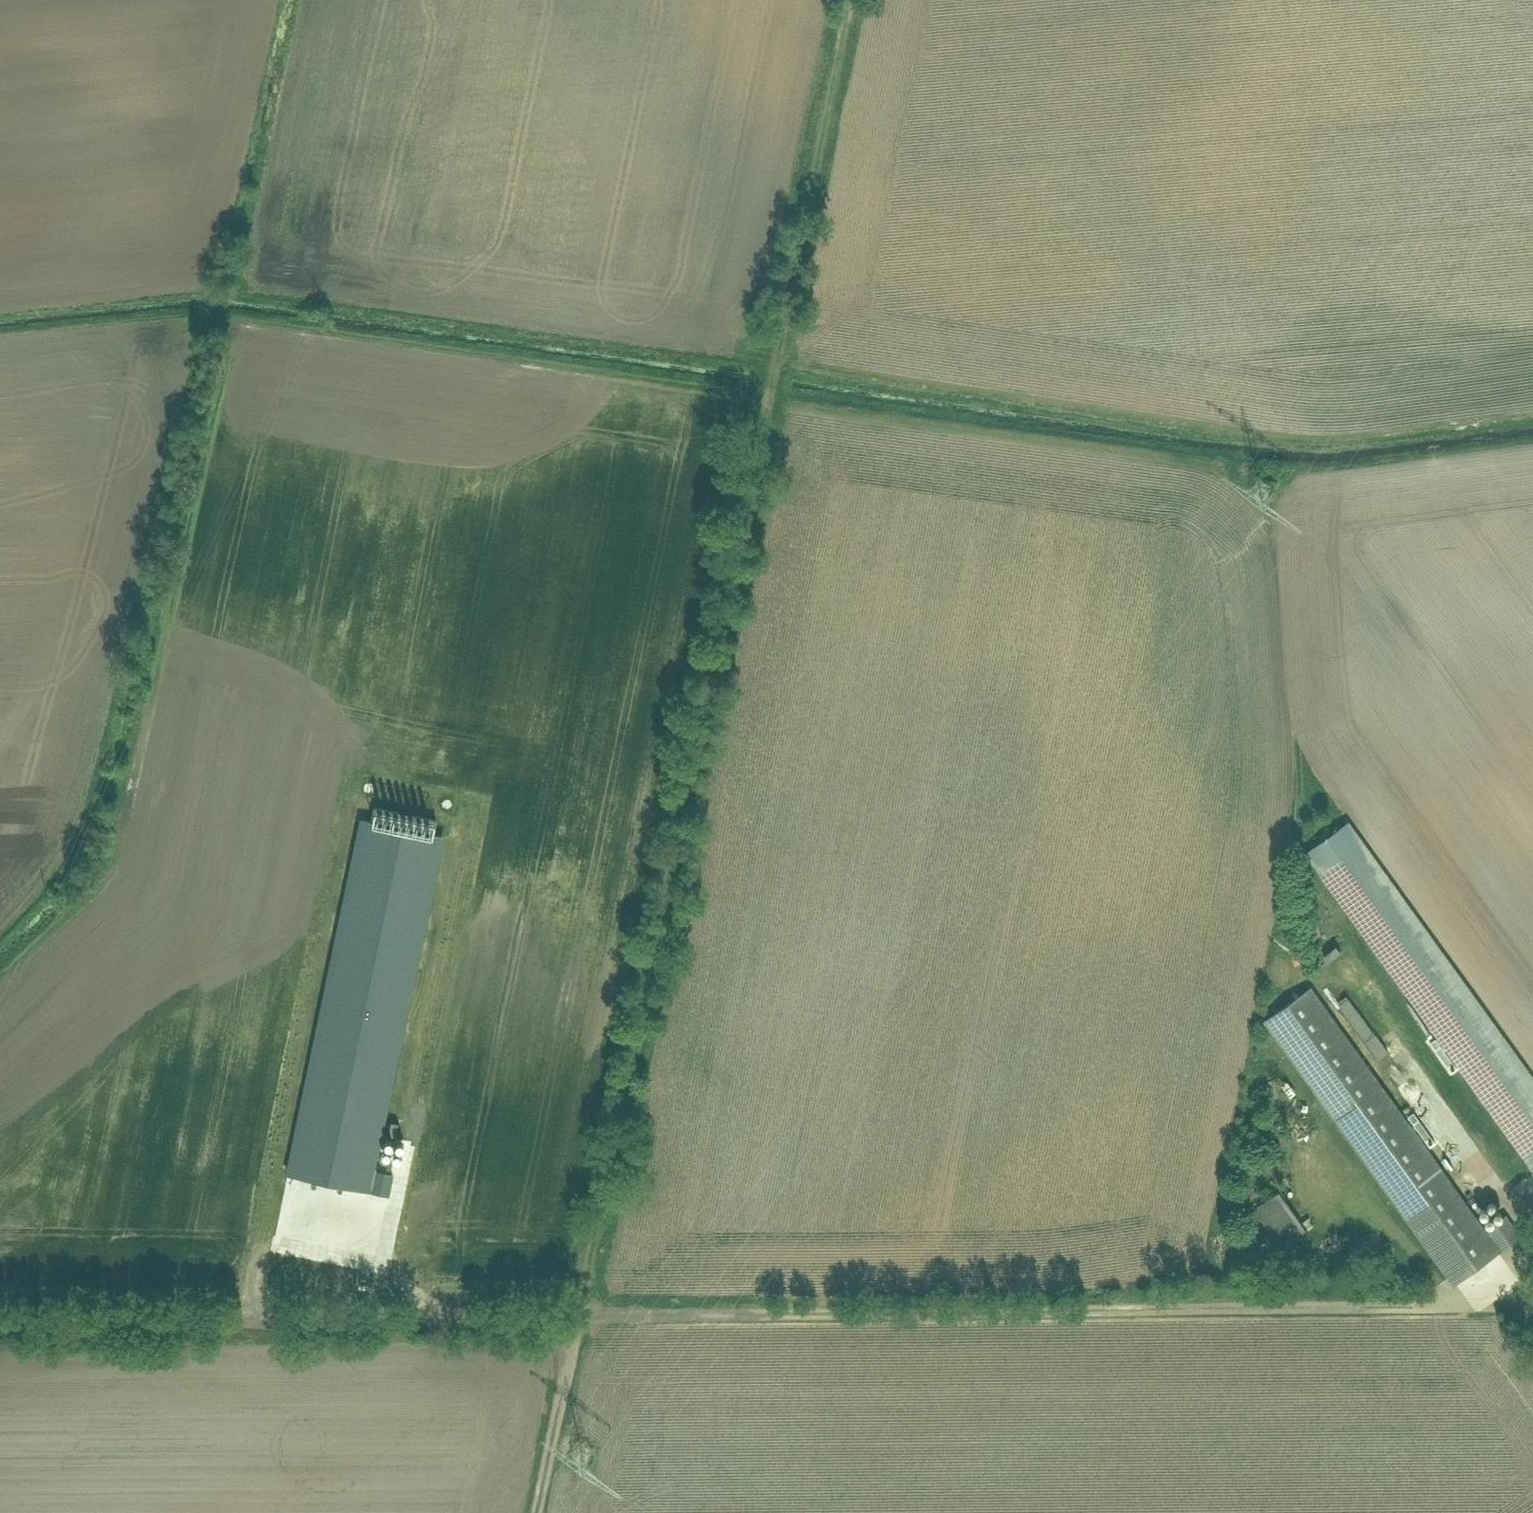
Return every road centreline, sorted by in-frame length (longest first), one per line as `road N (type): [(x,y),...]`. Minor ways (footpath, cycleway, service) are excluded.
road 1 (track): [(533,1512),(587,1200),(840,0)]
road 2 (track): [(1495,1299),(570,1315)]
road 3 (track): [(574,1299),(0,1311)]

